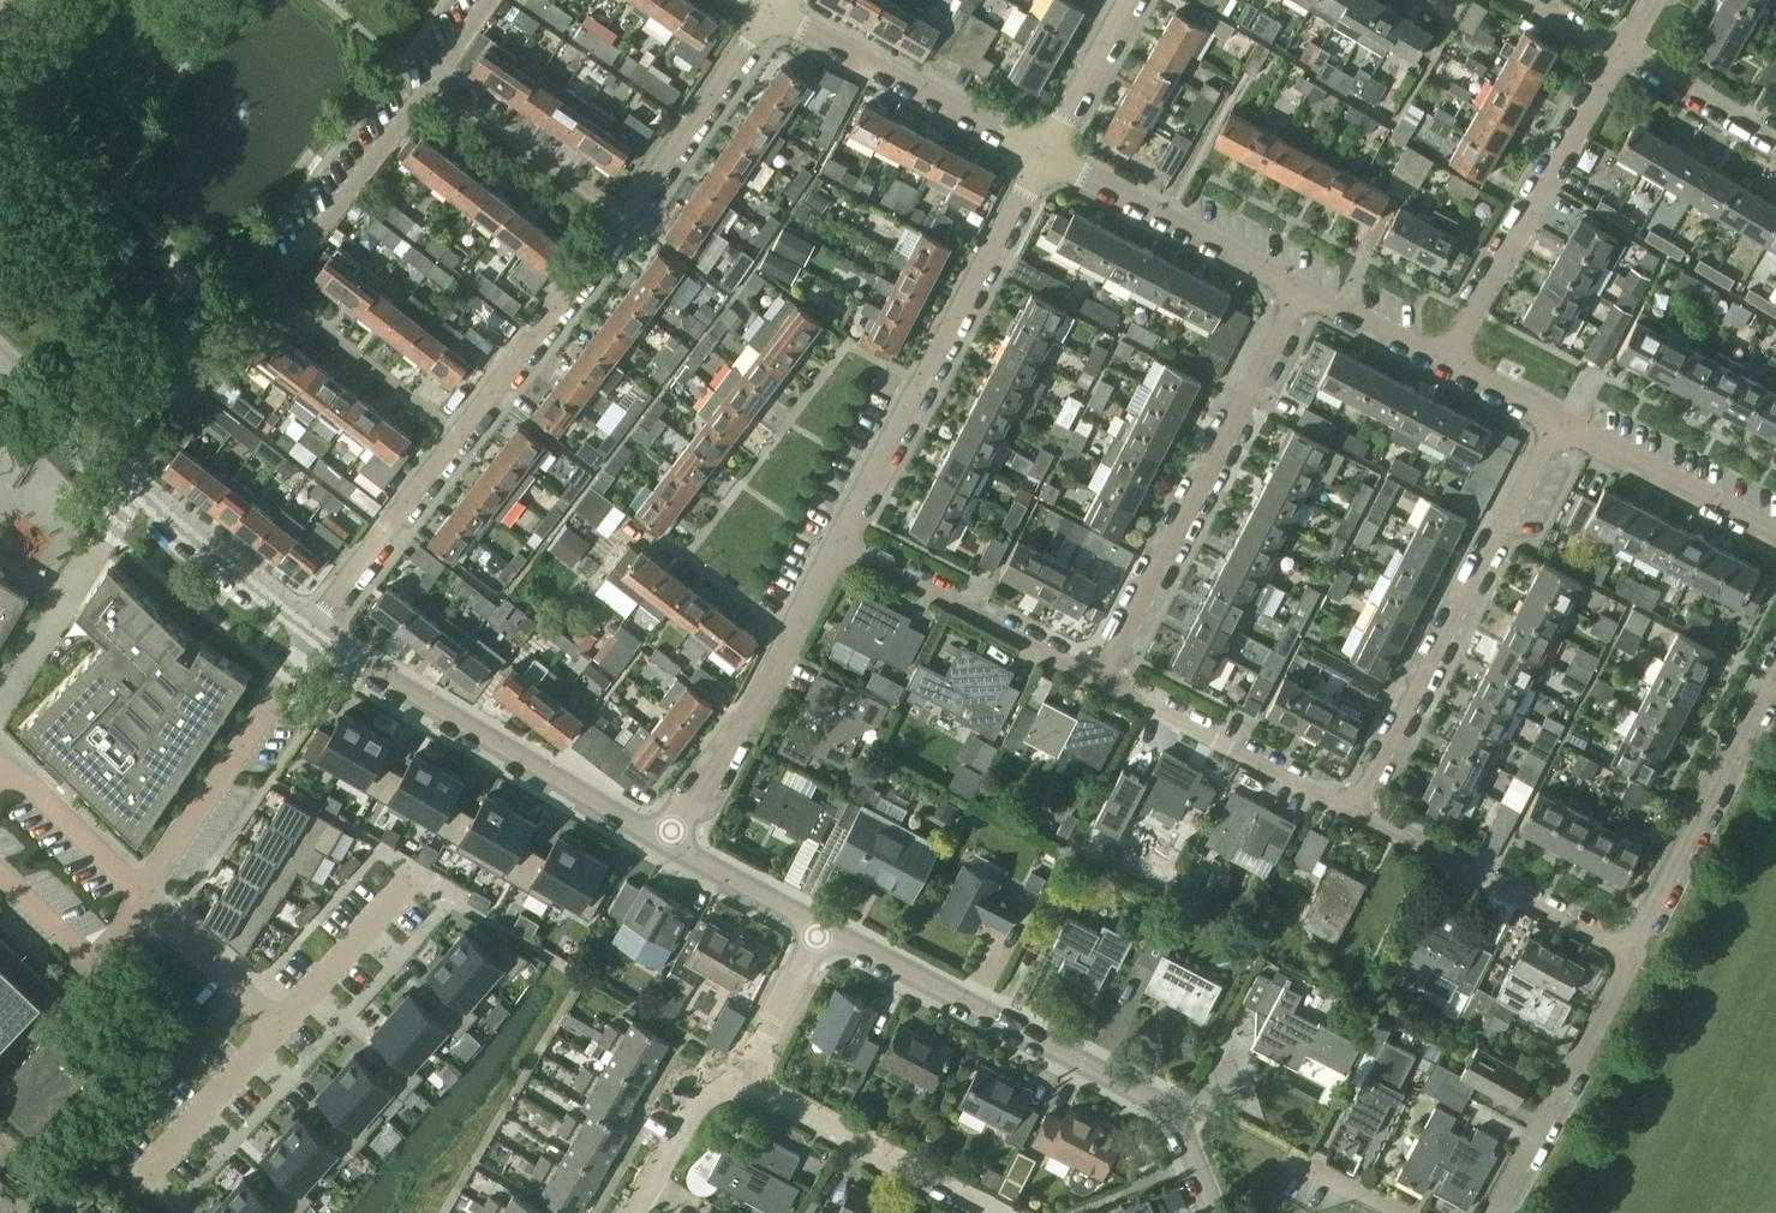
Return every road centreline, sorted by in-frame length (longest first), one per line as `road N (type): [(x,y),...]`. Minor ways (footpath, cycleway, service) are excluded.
road 1 (residential): [(1213,1212),(1183,1139),(1146,1091),(822,930)]
road 2 (residential): [(1356,811),(1558,424)]
road 3 (residential): [(1102,677),(1303,290)]
road 4 (residential): [(842,538),(1045,158)]
road 5 (residential): [(669,849),(307,630)]
road 6 (residential): [(1623,52),(1445,364)]
road 7 (residential): [(669,849),(789,646),(842,538)]
road 8 (residential): [(1045,158),(768,12)]
road 9 (residential): [(1630,950),(1356,811)]
road 10 (residential): [(1630,950),(1775,686)]
road 11 (residential): [(1490,1212),(1630,950)]
road 12 (residential): [(1102,677),(842,538)]
road 13 (residential): [(1303,290),(1045,158)]
road 14 (residential): [(1356,811),(1102,677)]
road 15 (residential): [(993,1212),(739,1081)]
road 16 (residential): [(625,219),(460,433)]
road 17 (residential): [(277,293),(429,81)]
road 18 (residential): [(768,12),(625,219)]
road 19 (residential): [(460,433),(307,630)]
road 20 (residential): [(1775,534),(1558,424)]
road 21 (residential): [(129,482),(277,293)]
road 22 (residential): [(625,219),(429,81)]
road 23 (residential): [(307,630),(129,482)]
road 24 (residential): [(460,433),(277,293)]
road 25 (residential): [(143,1177),(280,1029)]
road 26 (residential): [(280,1029),(410,880)]
road 27 (residential): [(280,1029),(144,891)]
road 28 (residential): [(739,1081),(719,1070),(630,1212)]
road 29 (residential): [(1045,158),(1135,0)]
road 30 (residential): [(129,482),(0,359)]
road 31 (residential): [(1775,142),(1623,52)]
road 32 (residential): [(822,930),(669,849)]
road 33 (residential): [(739,1081),(822,930)]
road 34 (residential): [(1445,364),(1303,290)]
road 35 (residential): [(1558,424),(1445,364)]

